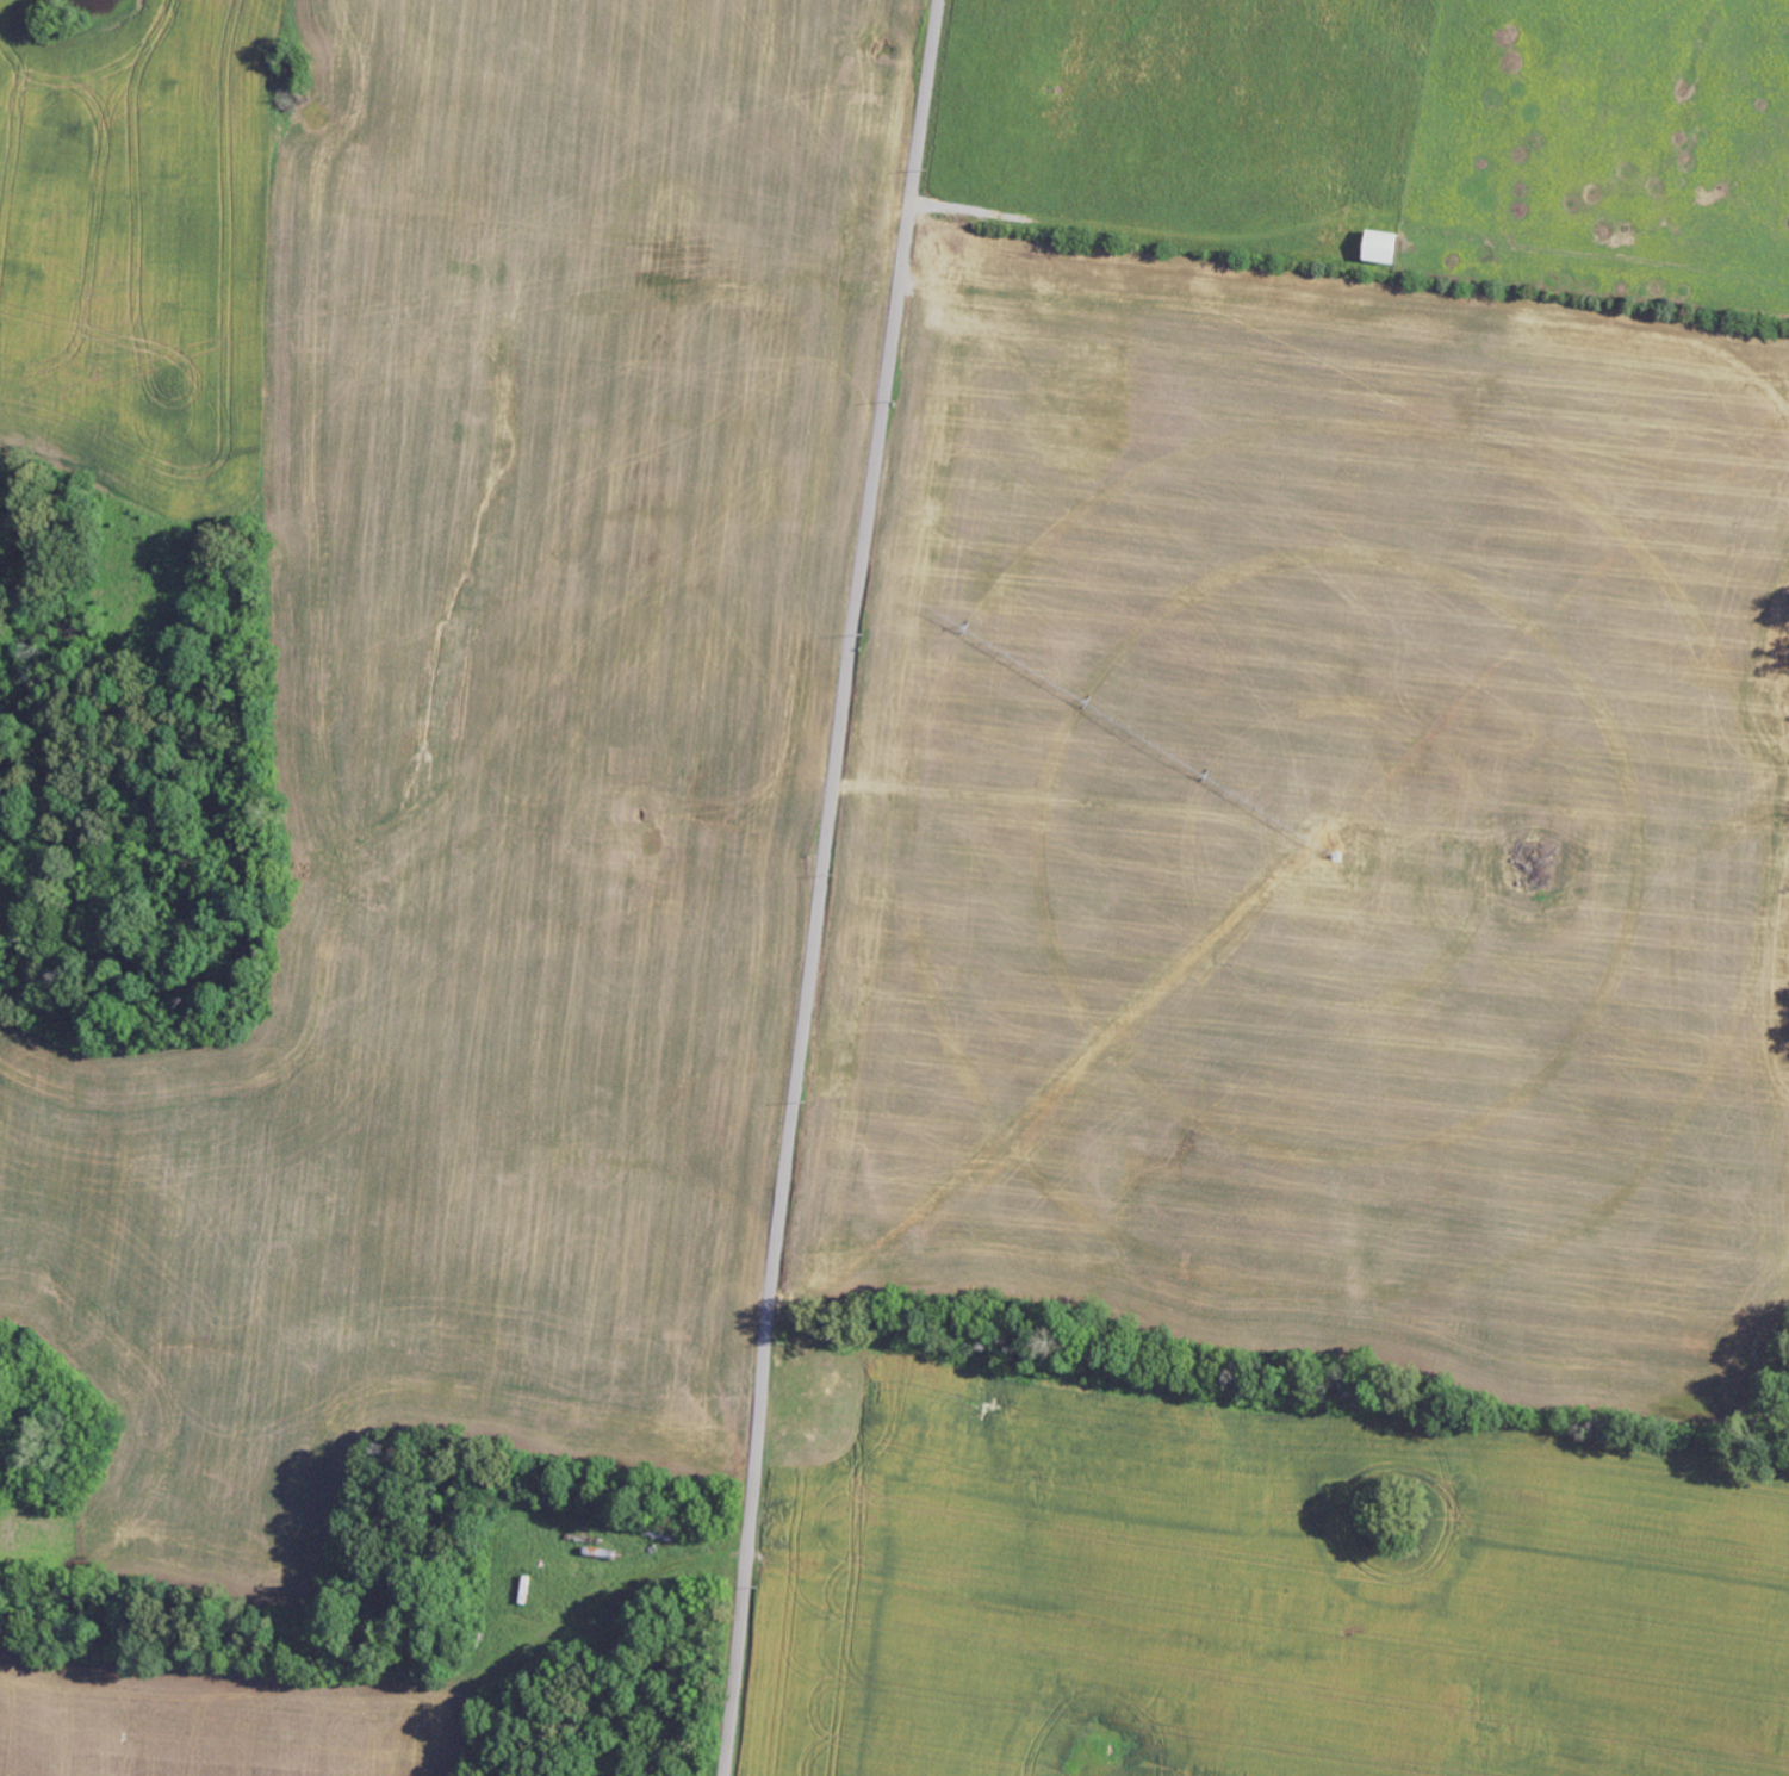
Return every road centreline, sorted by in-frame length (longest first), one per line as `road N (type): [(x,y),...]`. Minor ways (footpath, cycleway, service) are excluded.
road 1 (residential): [(725,1775),(774,1260),(937,0)]

